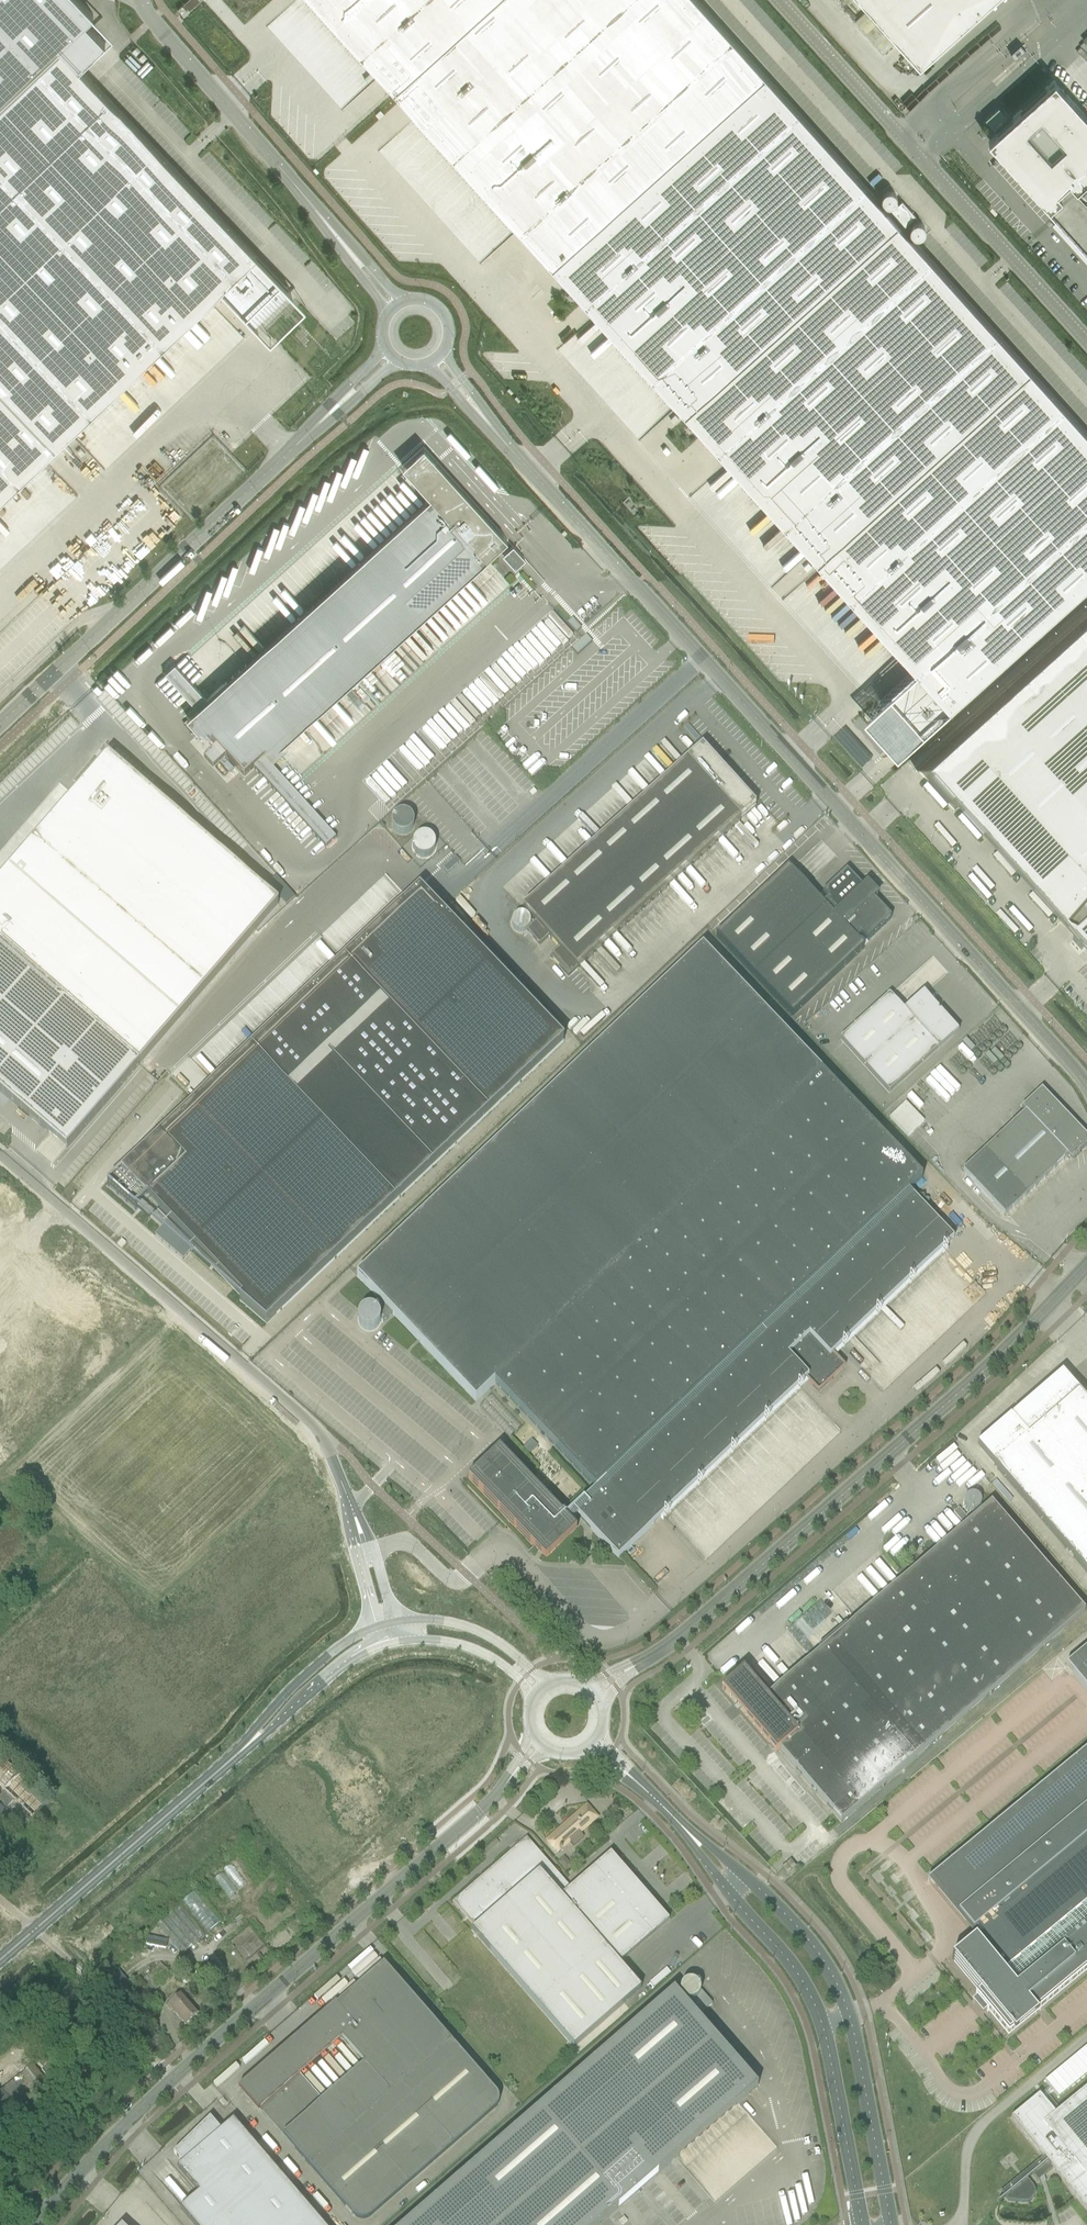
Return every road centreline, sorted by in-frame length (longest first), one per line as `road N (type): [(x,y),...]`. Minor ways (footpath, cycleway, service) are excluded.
road 1 (tertiary): [(1086,1089),(436,357)]
road 2 (unclassified): [(639,1663),(677,1640),(973,1379),(1086,1264)]
road 3 (tertiary): [(0,725),(391,354)]
road 4 (unclassified): [(1086,340),(780,0)]
road 5 (unclassified): [(171,2081),(512,1777)]
road 6 (tertiary): [(891,2224),(847,2006),(832,1972),(764,1895),(691,1836)]
road 7 (tertiary): [(327,1445),(302,1414),(0,1156)]
road 8 (tertiary): [(691,1836),(801,1978),(828,2033),(861,2224)]
road 9 (unclassified): [(142,0),(396,305)]
road 10 (tertiary): [(33,1931),(241,1750)]
road 11 (unclassified): [(34,2224),(171,2081)]
road 12 (tertiary): [(375,1625),(292,1685),(241,1750)]
road 13 (tertiary): [(241,1750),(353,1660),(390,1642)]
road 14 (tertiary): [(549,1683),(475,1630),(395,1620)]
road 15 (tertiary): [(390,1642),(476,1651),(533,1696)]
road 16 (unclassified): [(171,2081),(85,1978)]

